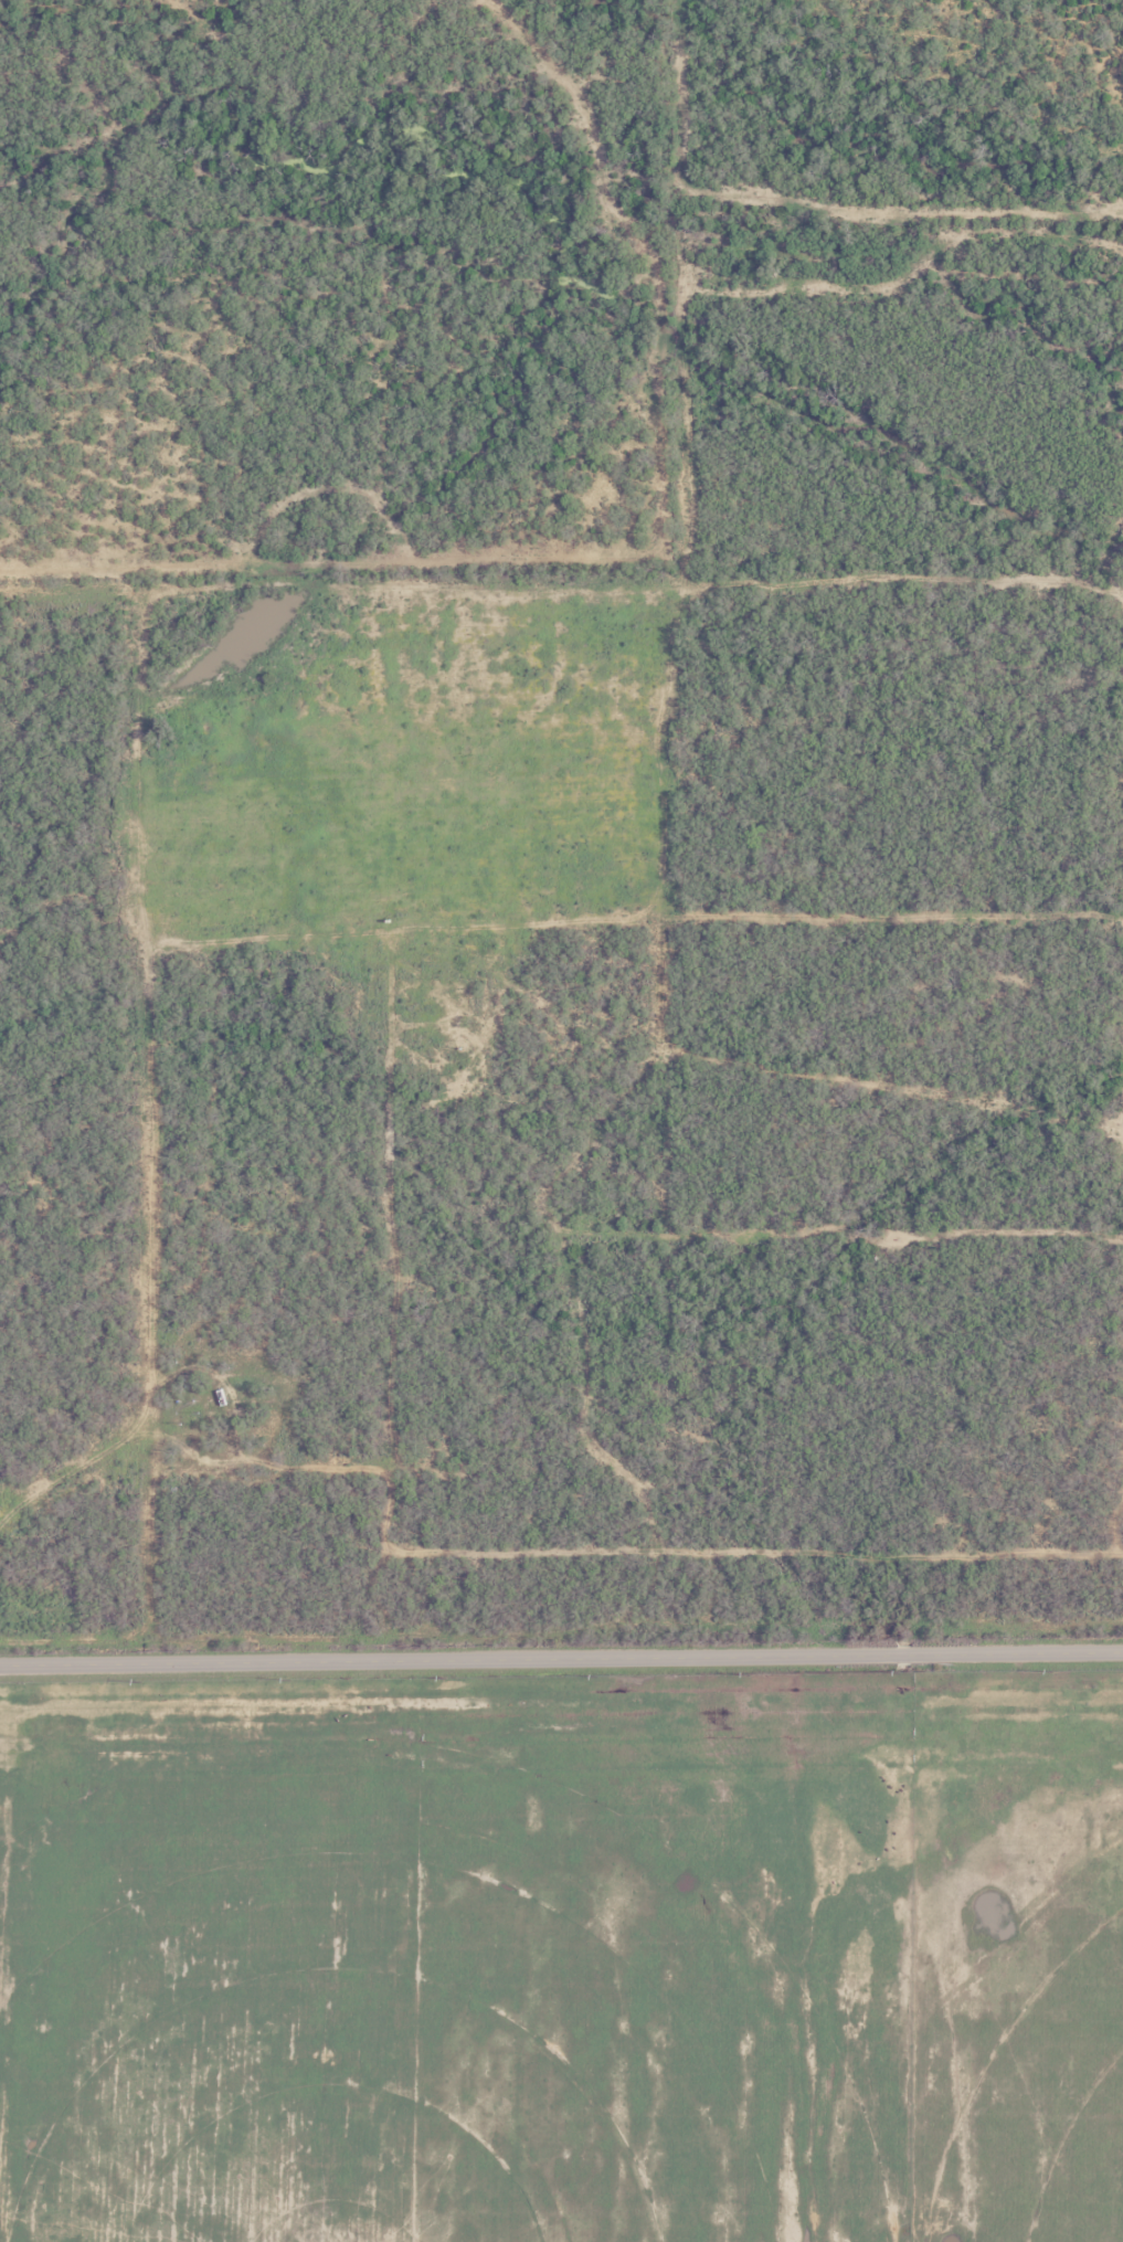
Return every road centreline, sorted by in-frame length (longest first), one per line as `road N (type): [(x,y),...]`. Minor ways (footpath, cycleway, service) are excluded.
road 1 (residential): [(0,1665),(1122,1652)]

